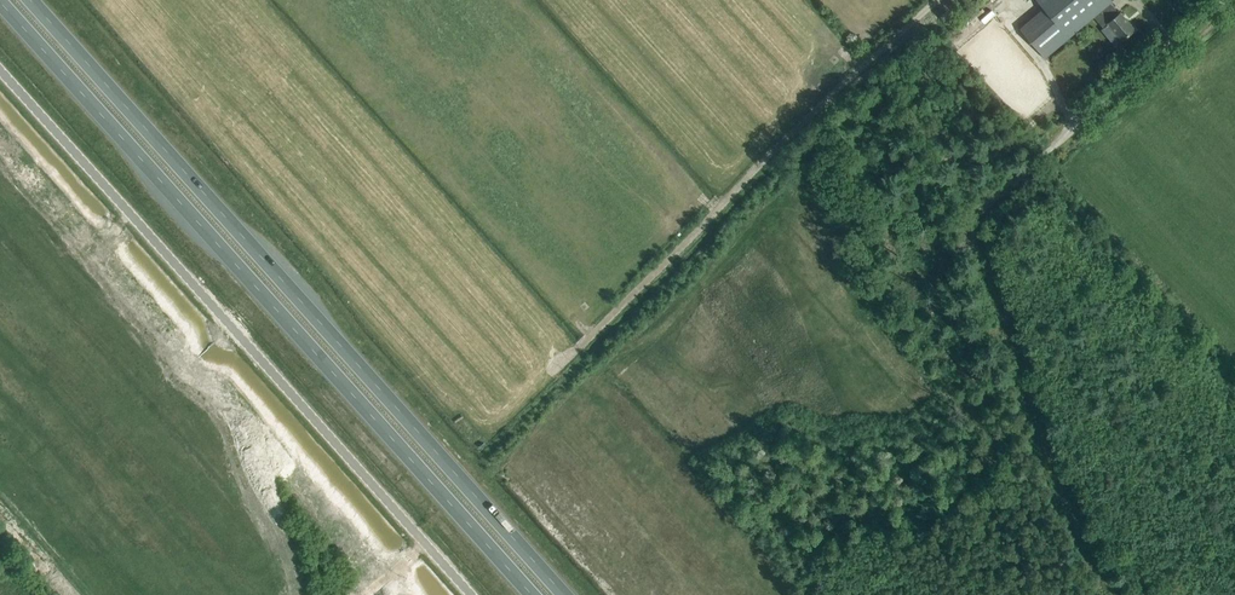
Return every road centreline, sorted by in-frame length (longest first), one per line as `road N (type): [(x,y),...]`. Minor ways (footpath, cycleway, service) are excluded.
road 1 (trunk): [(564,594),(31,0)]
road 2 (trunk): [(0,3),(531,594)]
road 3 (unclassified): [(471,594),(0,70)]
road 4 (track): [(1043,161),(969,223),(1049,455),(1115,594)]
road 5 (unclassified): [(1231,0),(1043,161)]

